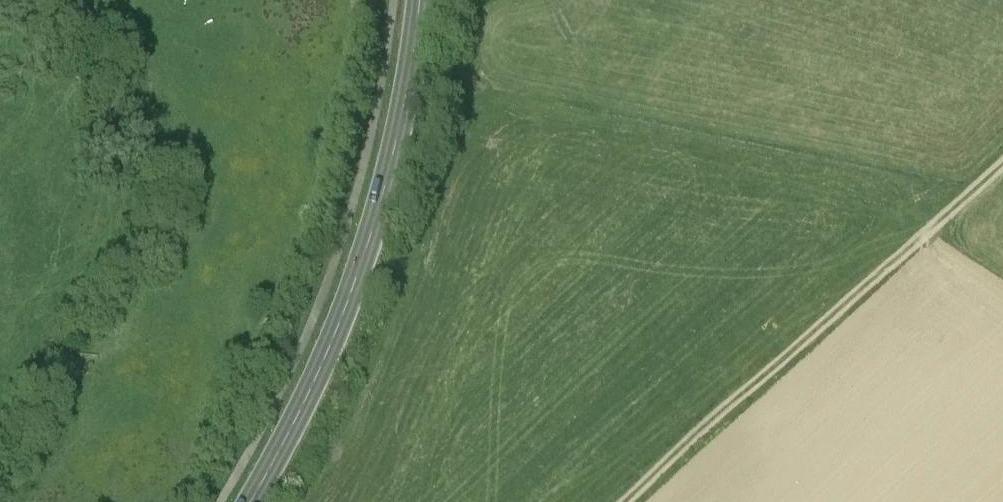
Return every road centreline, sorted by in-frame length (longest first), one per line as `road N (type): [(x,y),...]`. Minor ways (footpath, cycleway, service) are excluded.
road 1 (secondary): [(419,0),(389,179),(345,312),(248,501)]
road 2 (track): [(648,501),(1002,172)]

